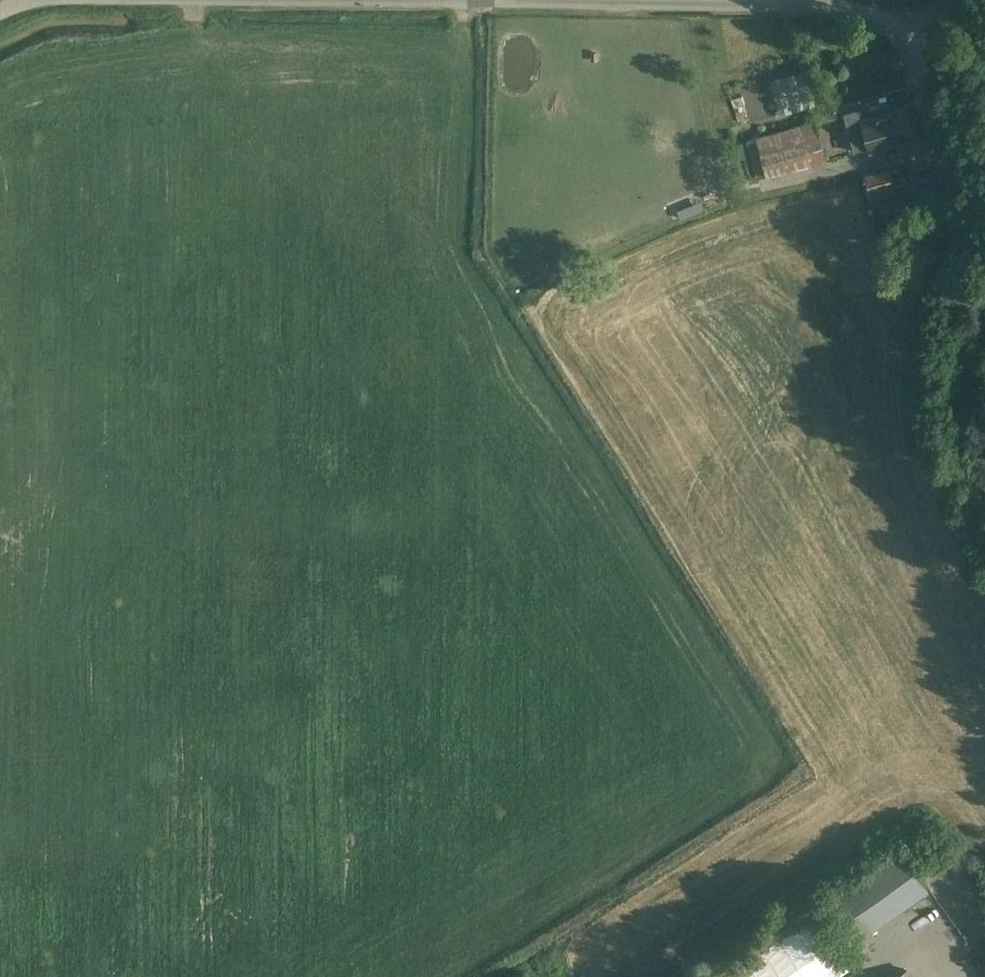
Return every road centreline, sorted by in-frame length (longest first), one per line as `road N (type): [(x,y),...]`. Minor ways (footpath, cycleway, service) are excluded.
road 1 (tertiary): [(984,233),(901,50)]

